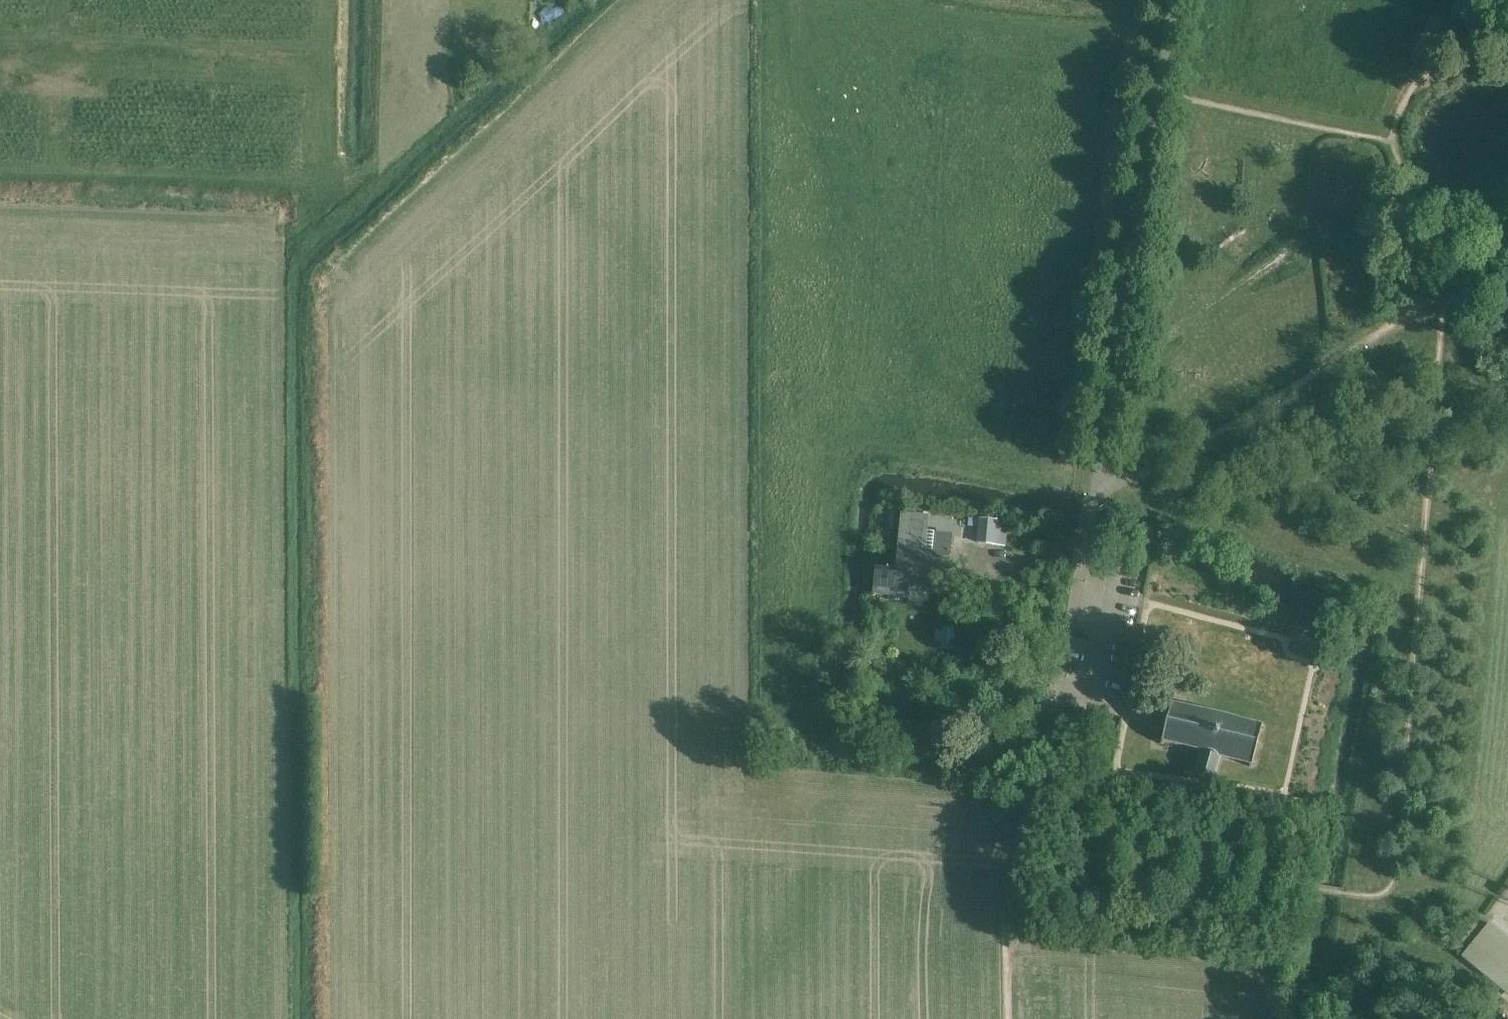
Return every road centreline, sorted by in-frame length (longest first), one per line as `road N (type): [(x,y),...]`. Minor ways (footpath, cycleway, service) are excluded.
road 1 (residential): [(1087,708),(1103,572),(1087,547),(1173,0)]

